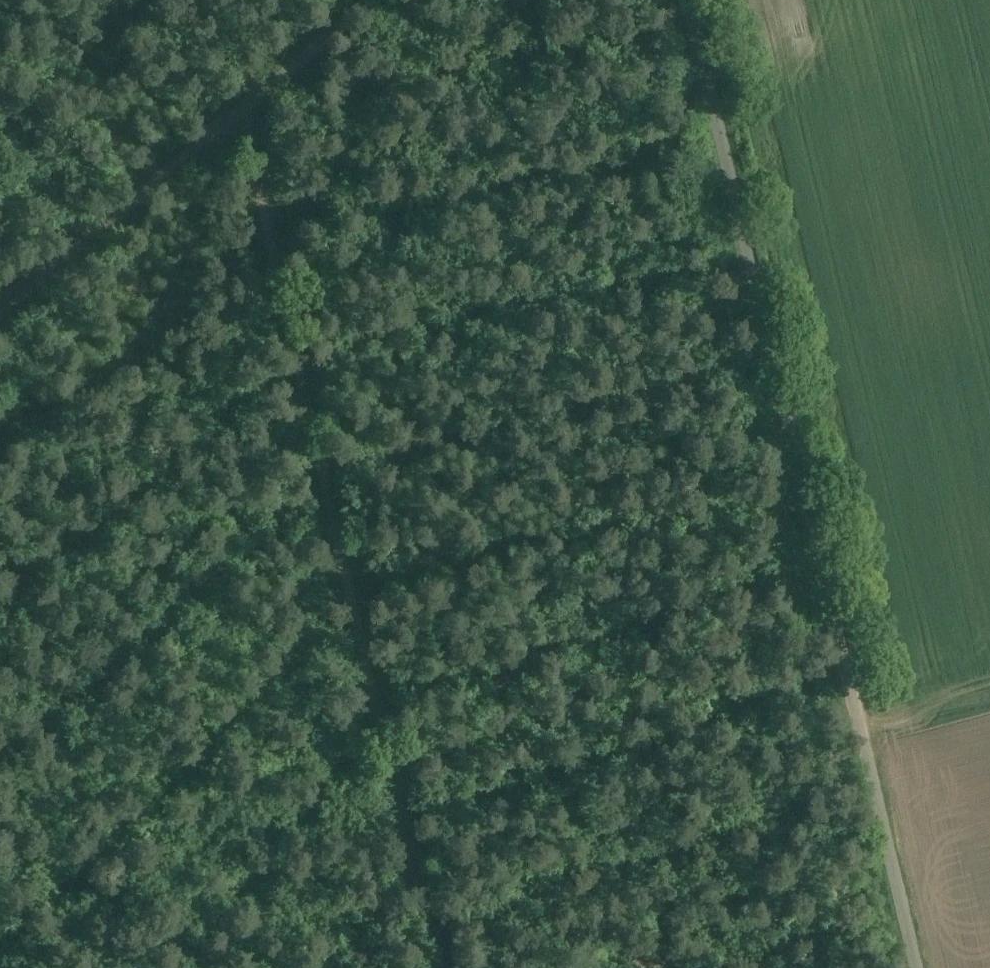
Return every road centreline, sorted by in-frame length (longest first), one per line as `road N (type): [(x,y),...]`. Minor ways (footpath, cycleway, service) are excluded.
road 1 (unclassified): [(914,967),(684,0)]
road 2 (track): [(439,967),(245,127)]
road 3 (track): [(386,0),(245,127)]

